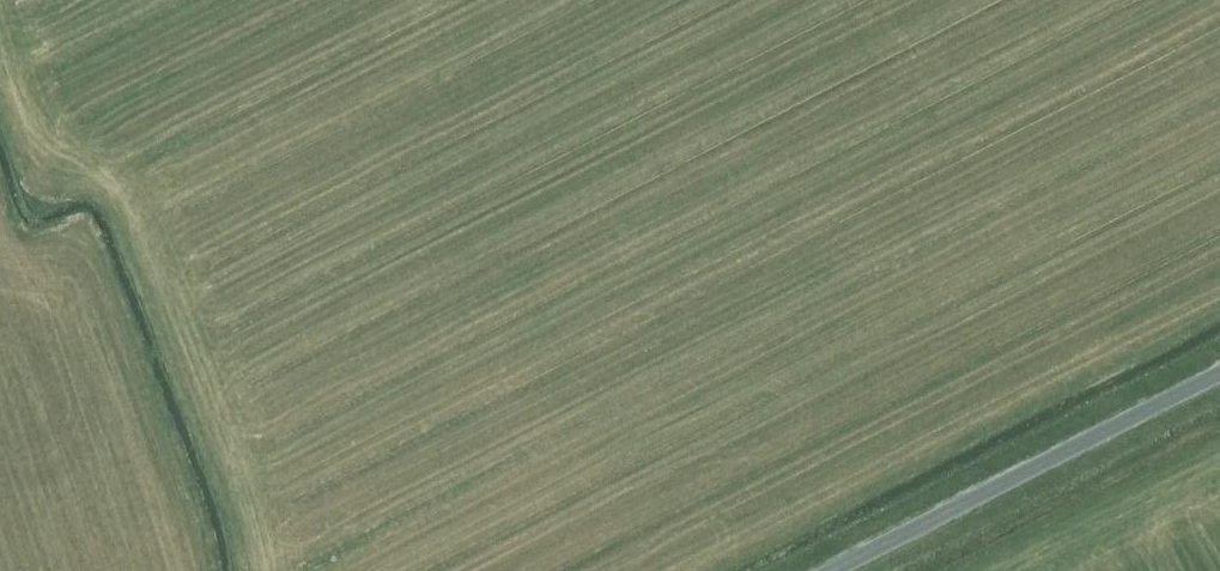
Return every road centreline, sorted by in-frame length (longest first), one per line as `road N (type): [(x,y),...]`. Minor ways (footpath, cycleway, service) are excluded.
road 1 (unclassified): [(834,570),(1219,375)]

